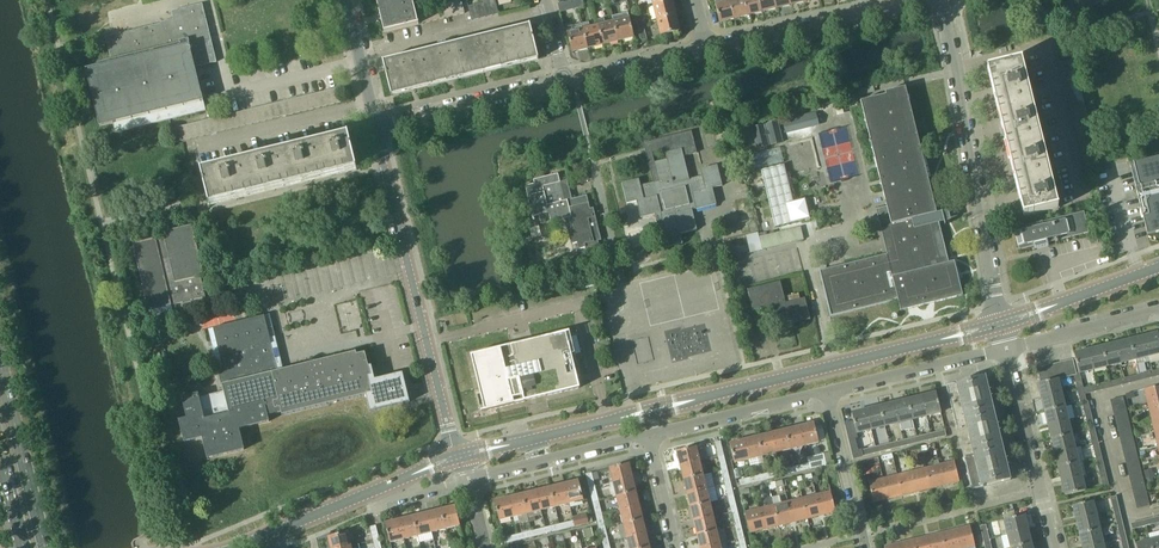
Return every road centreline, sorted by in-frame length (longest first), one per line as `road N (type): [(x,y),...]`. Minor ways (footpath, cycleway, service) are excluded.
road 1 (unclassified): [(456,451),(378,128)]
road 2 (residential): [(999,318),(940,0)]
road 3 (tertiary): [(930,342),(707,396)]
road 4 (residential): [(707,47),(924,0)]
road 5 (residential): [(1055,547),(1007,349)]
road 6 (residential): [(378,128),(565,81)]
road 7 (primary): [(46,547),(0,363)]
road 8 (residential): [(827,392),(1007,349)]
road 9 (residential): [(648,436),(827,392)]
road 10 (residential): [(470,479),(648,436)]
road 11 (residential): [(865,547),(827,392)]
road 12 (residential): [(1007,349),(1158,310)]
road 13 (residential): [(565,81),(707,47)]
road 14 (unclassified): [(378,128),(346,0)]

